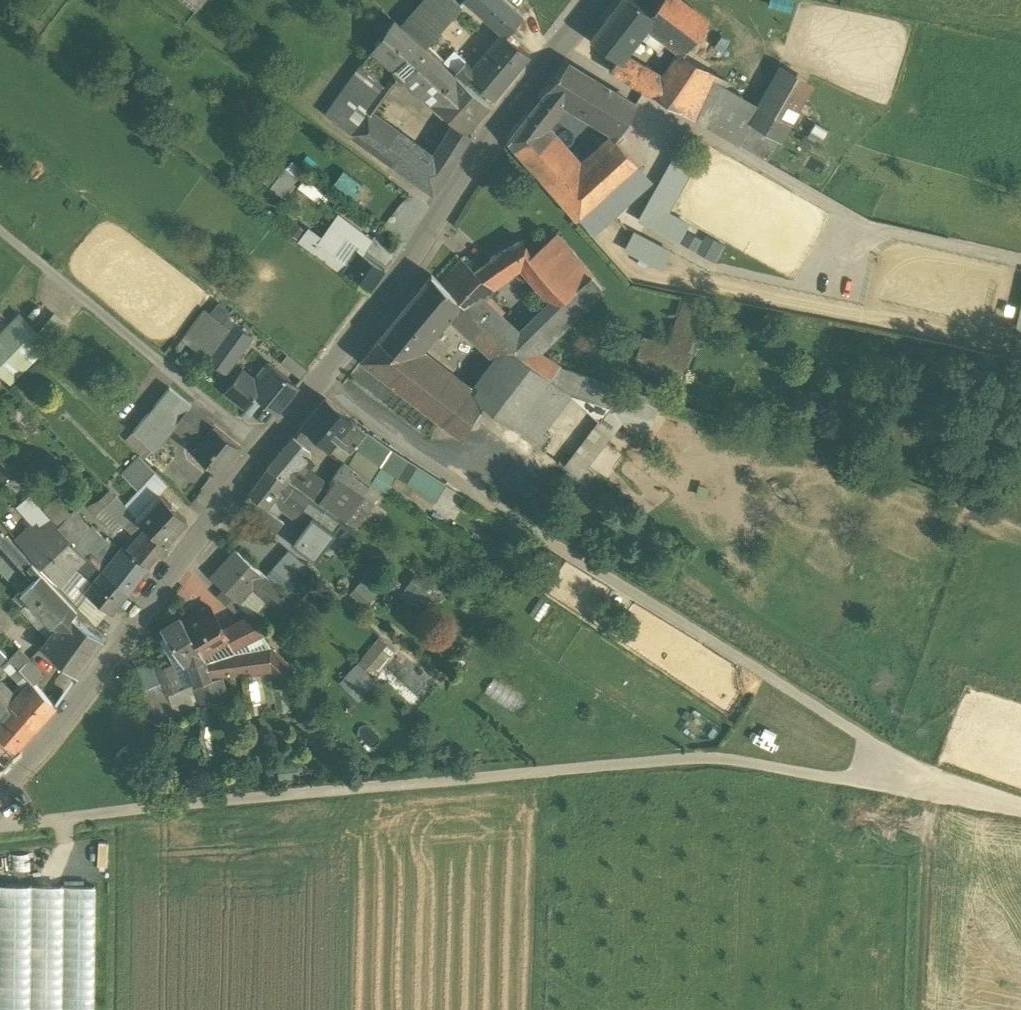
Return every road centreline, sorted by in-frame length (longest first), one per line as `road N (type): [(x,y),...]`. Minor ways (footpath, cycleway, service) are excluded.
road 1 (secondary): [(596,0),(510,112),(380,313),(263,450),(18,778),(0,789)]
road 2 (track): [(950,789),(716,758),(0,819)]
road 3 (track): [(1020,810),(950,789),(640,600),(368,424),(319,383)]
road 4 (track): [(263,450),(0,230)]
road 5 (track): [(922,1009),(928,791)]

